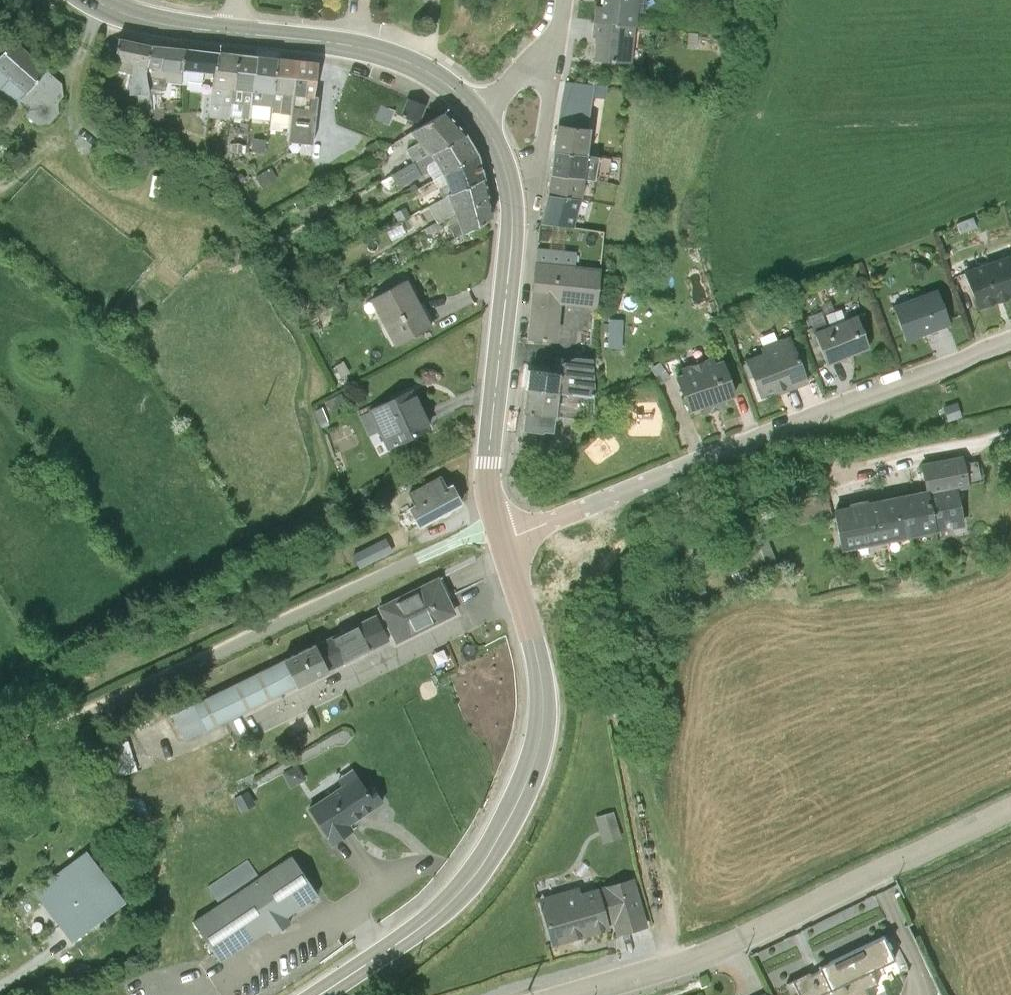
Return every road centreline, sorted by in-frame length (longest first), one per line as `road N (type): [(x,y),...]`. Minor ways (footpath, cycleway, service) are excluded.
road 1 (residential): [(510,546),(539,545),(1010,361)]
road 2 (secondary): [(360,994),(453,930),(479,902),(545,788),(555,699),(510,546)]
road 3 (secondary): [(510,546),(500,479),(523,204),(484,122)]
road 4 (unclassified): [(1010,839),(746,970),(673,994)]
road 5 (secondary): [(484,122),(433,79),(401,64),(235,38)]
road 6 (residential): [(484,122),(524,94),(570,35),(574,0)]
road 7 (secondary): [(235,38),(143,25),(89,0)]

